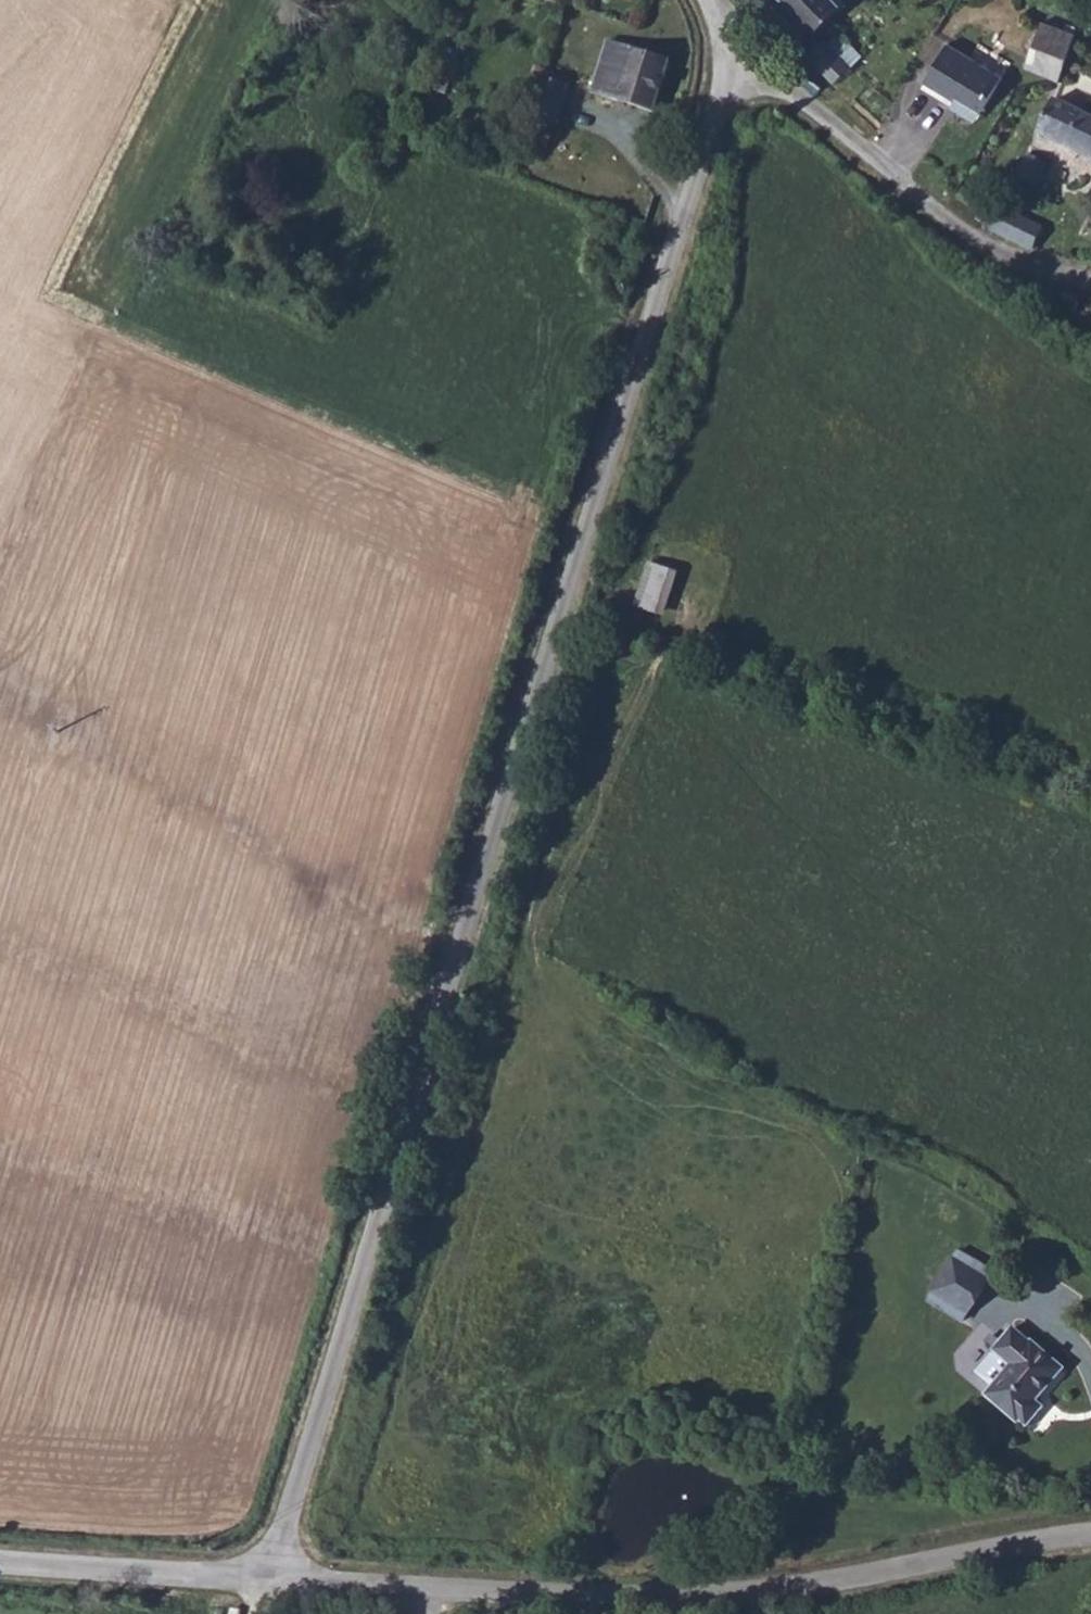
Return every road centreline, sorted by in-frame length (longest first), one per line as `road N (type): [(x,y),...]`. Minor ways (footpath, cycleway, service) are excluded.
road 1 (unclassified): [(733,51),(266,1576)]
road 2 (unclassified): [(266,1576),(635,1602),(832,1589),(992,1549),(1090,1538)]
road 3 (unclassified): [(733,51),(862,166),(995,252),(1090,276)]
road 4 (unclassified): [(0,1564),(266,1576)]

